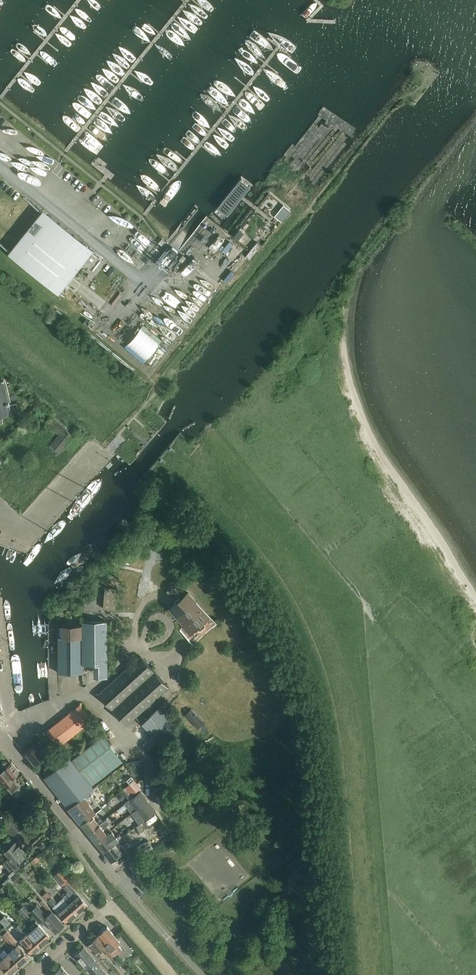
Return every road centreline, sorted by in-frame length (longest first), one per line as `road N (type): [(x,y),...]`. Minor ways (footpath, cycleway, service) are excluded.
road 1 (unclassified): [(204,974),(72,823)]
road 2 (residential): [(21,729),(85,692),(142,760)]
road 3 (residential): [(0,526),(22,534),(94,455)]

